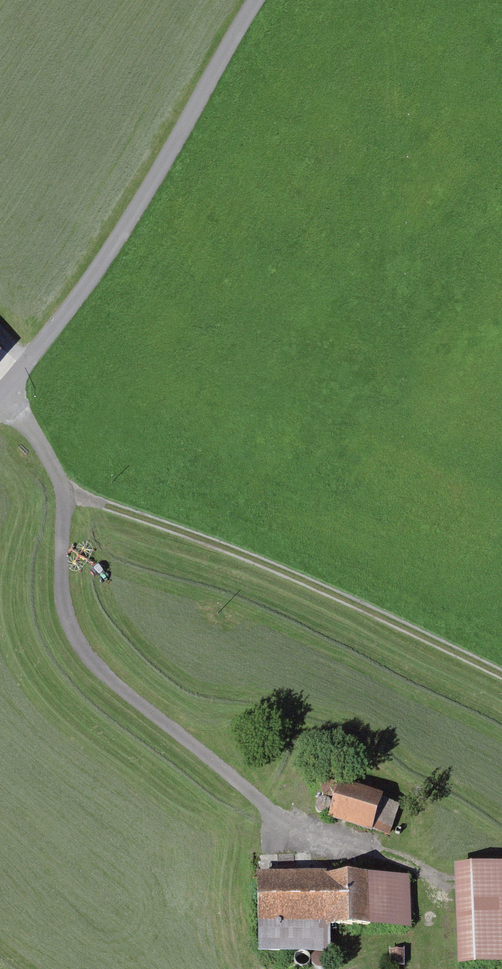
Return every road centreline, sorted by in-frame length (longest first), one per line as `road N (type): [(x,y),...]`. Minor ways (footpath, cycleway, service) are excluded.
road 1 (track): [(1,397),(42,444),(68,496),(62,601),(72,642),(128,696),(346,866)]
road 2 (unclassified): [(0,398),(105,258),(260,0)]
road 3 (track): [(501,676),(191,535),(68,496)]

